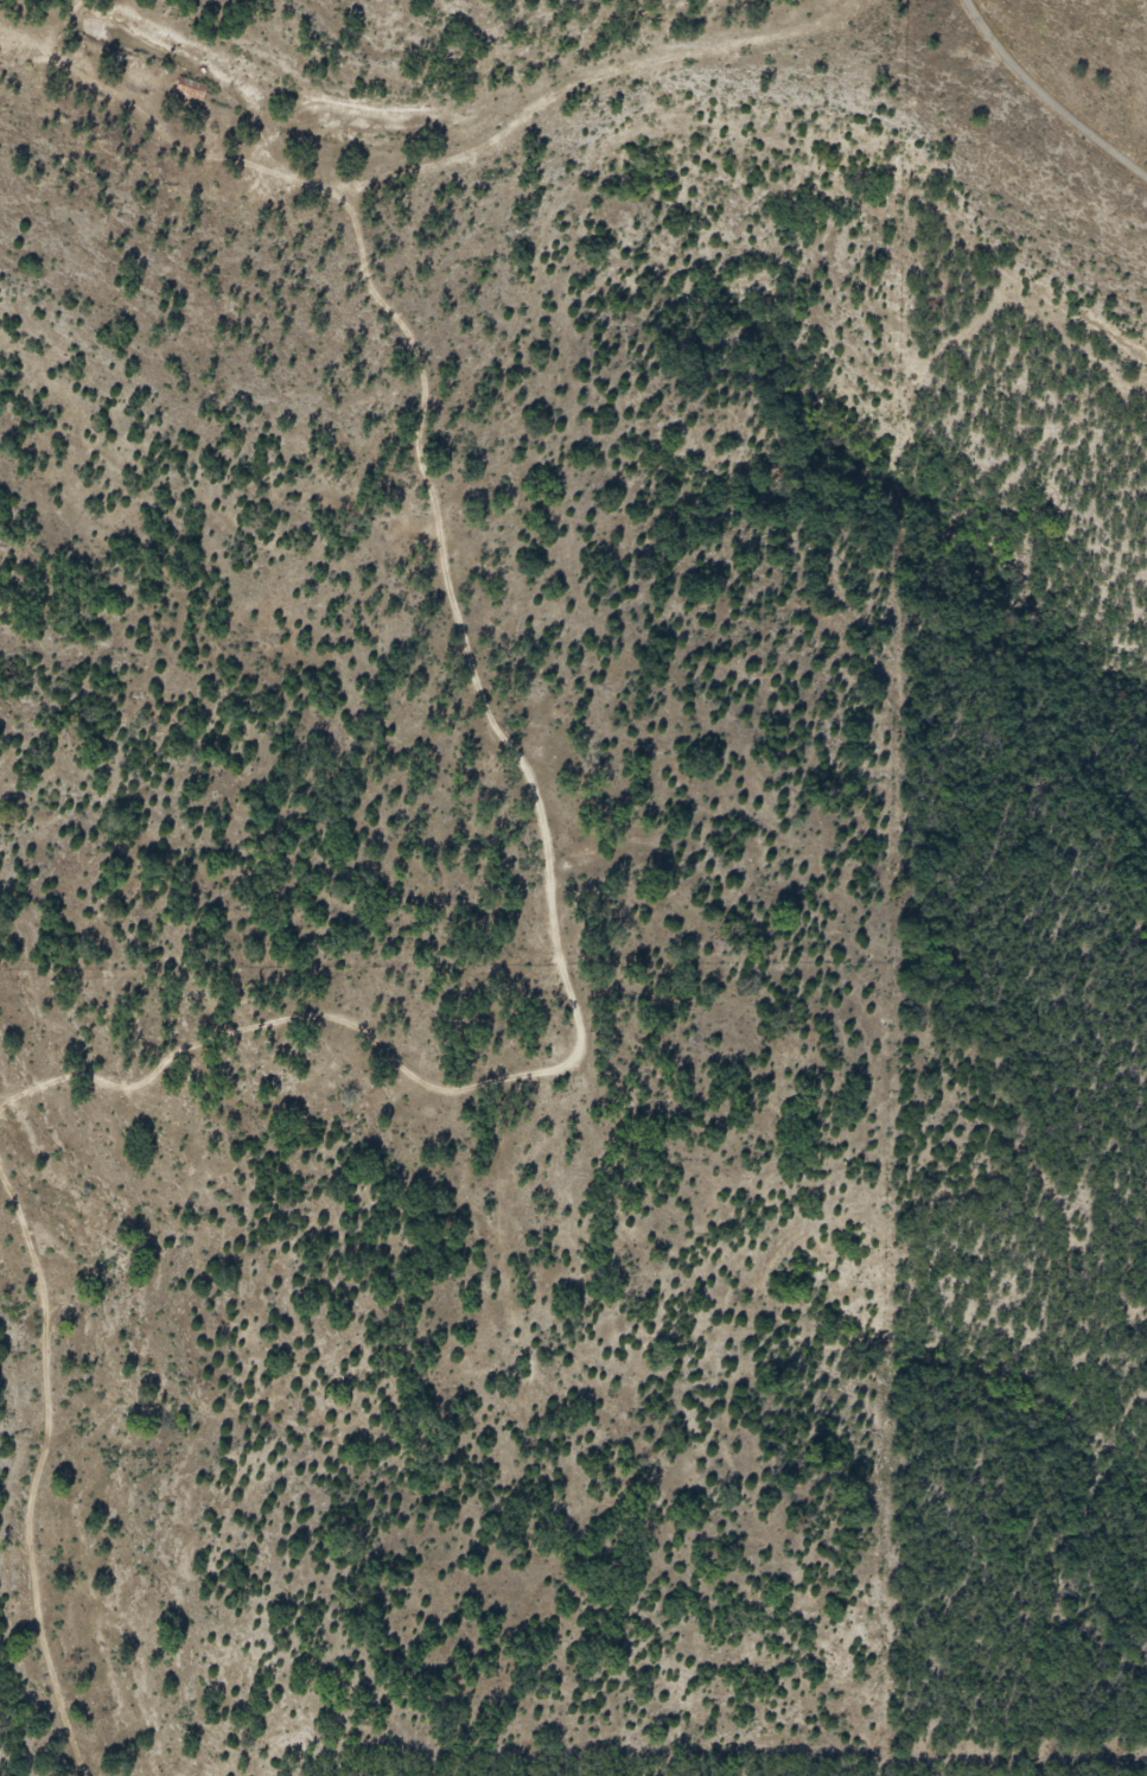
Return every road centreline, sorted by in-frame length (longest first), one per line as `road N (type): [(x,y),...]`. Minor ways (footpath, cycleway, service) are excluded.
road 1 (residential): [(356,221),(422,332),(530,737),(569,784),(619,1013),(550,1078),(109,1080),(71,1108),(0,1113)]
road 2 (residential): [(881,0),(822,27),(694,45),(560,91),(356,221),(304,203),(0,4)]
road 3 (residential): [(101,1775),(111,1529),(170,1349),(159,1301),(76,1156),(71,1108)]

